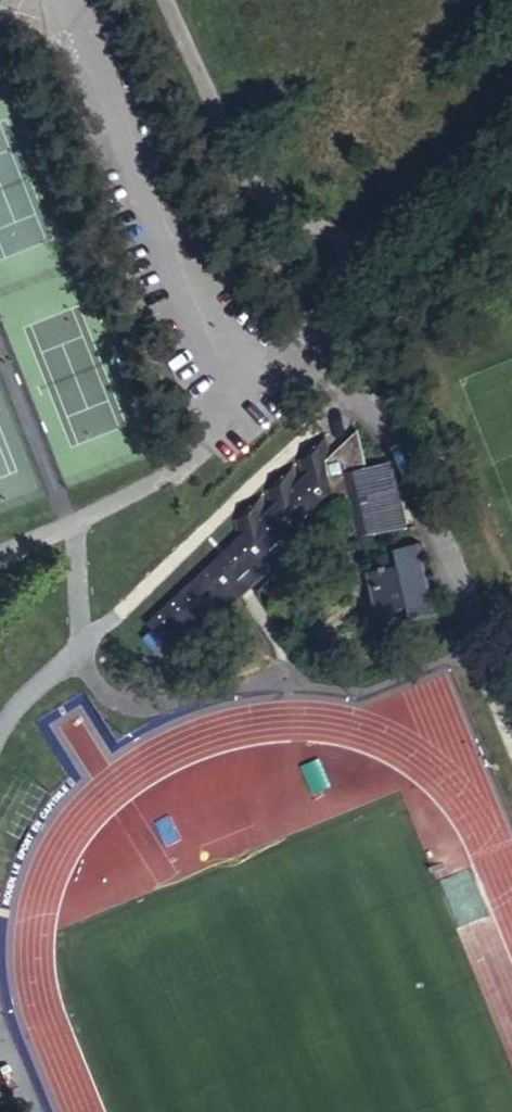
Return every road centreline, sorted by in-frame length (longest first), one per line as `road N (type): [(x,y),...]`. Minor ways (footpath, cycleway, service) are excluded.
road 1 (unclassified): [(65,0),(204,360),(322,373)]

